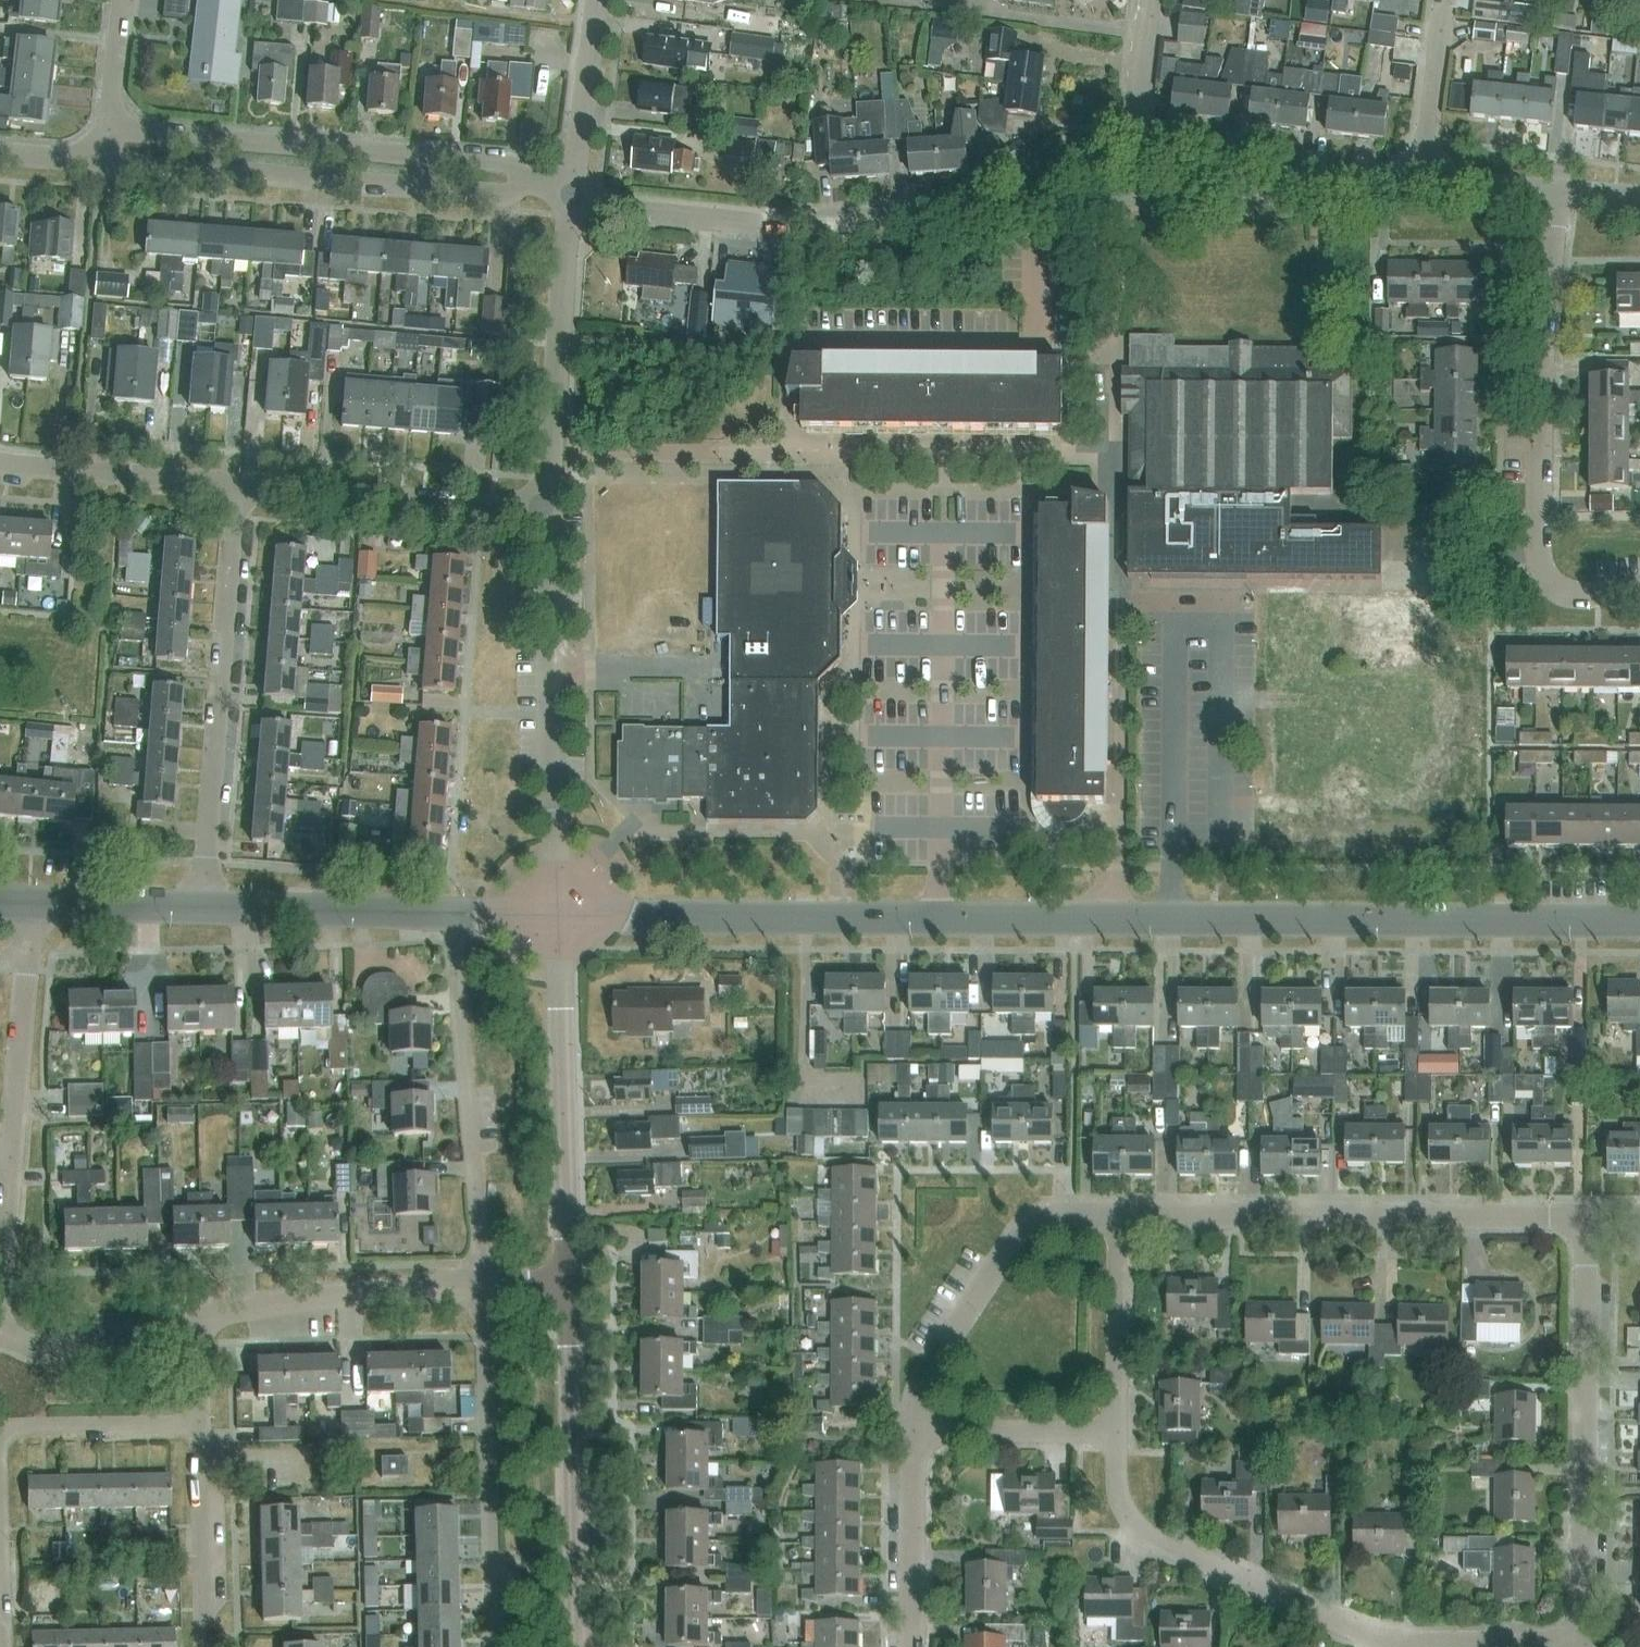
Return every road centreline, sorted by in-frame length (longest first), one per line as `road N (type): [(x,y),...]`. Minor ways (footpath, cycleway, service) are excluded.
road 1 (tertiary): [(1639,921),(560,916)]
road 2 (residential): [(553,452),(1103,452),(1117,326)]
road 3 (residential): [(573,204),(766,224),(1123,199)]
road 4 (residential): [(1639,593),(1564,592),(1542,565),(1542,337),(1561,190)]
road 5 (residential): [(1586,1218),(1117,1214)]
road 6 (residential): [(103,163),(507,197),(531,182)]
road 7 (residential): [(531,182),(507,162),(106,131)]
road 8 (residential): [(203,909),(238,485)]
road 9 (residential): [(1586,1218),(1584,1642)]
road 10 (tertiary): [(560,916),(550,510)]
road 11 (tertiary): [(568,1285),(560,916)]
road 12 (residential): [(1380,1641),(1143,1533),(1118,1491),(1116,1432)]
road 13 (tertiary): [(579,1646),(568,1285)]
road 14 (residential): [(493,1646),(484,1287)]
road 15 (tertiary): [(203,909),(560,916)]
road 16 (residential): [(1117,1214),(1052,1214),(1026,1223),(922,1382),(914,1431)]
road 17 (residential): [(484,1287),(454,965)]
road 18 (residential): [(0,1275),(31,957)]
road 19 (residential): [(550,510),(238,485)]
road 20 (residential): [(1123,199),(1418,179)]
road 21 (residential): [(484,1287),(349,1290),(198,1318)]
road 22 (tertiary): [(553,452),(573,204)]
road 23 (residential): [(238,485),(0,465)]
road 24 (residential): [(207,1646),(200,1425)]
road 25 (residential): [(1116,1432),(1117,1214)]
road 26 (residential): [(914,1431),(912,1646)]
road 27 (residential): [(198,1318),(52,1353),(18,1348),(2,1329)]
road 28 (residential): [(0,1446),(23,1425),(200,1425)]
road 29 (residential): [(1380,1641),(1584,1642)]
road 30 (residential): [(914,1431),(1116,1432)]
road 31 (residential): [(1123,199),(1152,0)]
road 32 (tertiary): [(574,187),(598,0)]
road 33 (residential): [(1418,179),(1444,0)]
road 34 (tertiary): [(37,906),(203,909)]
road 35 (residential): [(1418,179),(1561,190)]
road 36 (residential): [(106,131),(122,0)]
road 37 (residential): [(4,1646),(0,1523)]

